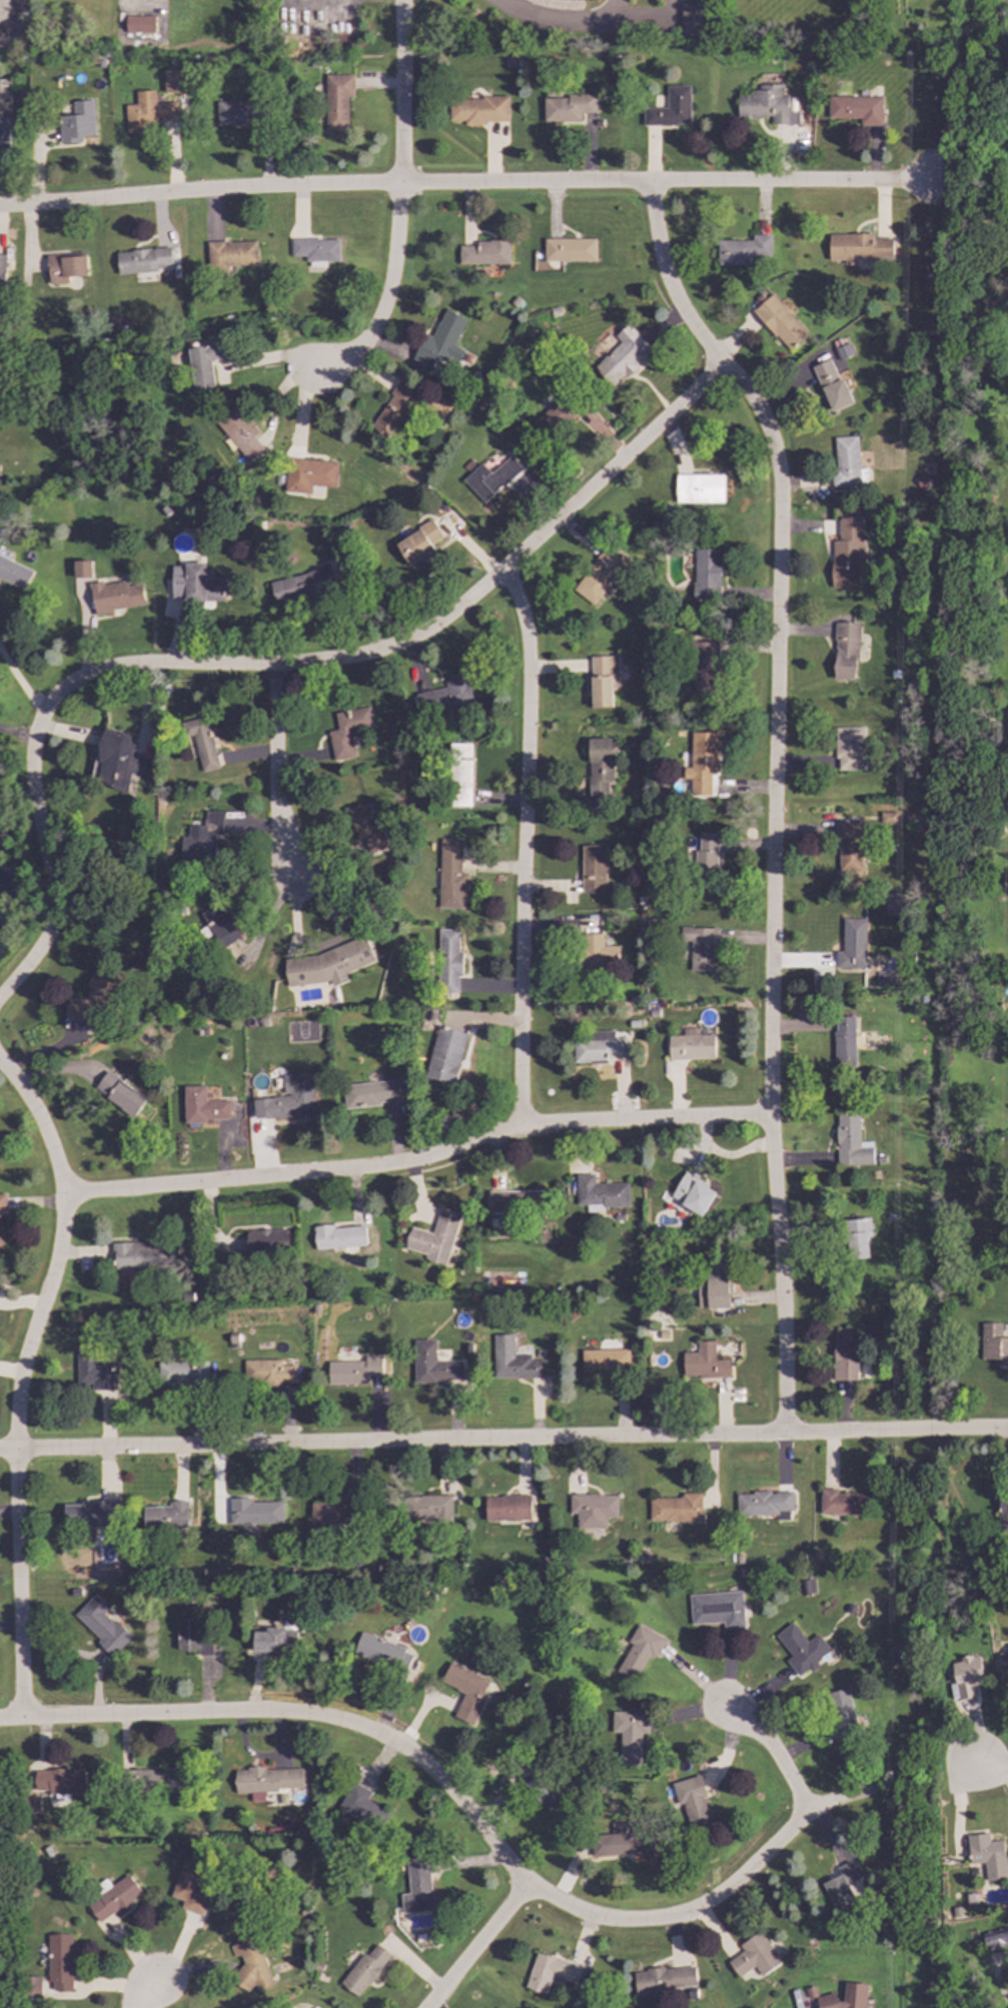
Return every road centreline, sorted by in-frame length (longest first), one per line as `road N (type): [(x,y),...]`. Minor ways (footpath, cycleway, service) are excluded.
road 1 (residential): [(652,183),(670,289),(754,405),(776,471),(768,1114),(784,1434)]
road 2 (residential): [(722,364),(501,574),(419,634),(329,661),(109,669),(67,686),(44,711),(32,749),(33,799),(53,896),(49,926),(0,995)]
road 3 (residential): [(0,1720),(271,1712),(340,1721),(416,1759),(528,1884),(572,1910),(617,1920),(691,1910),(808,1812),(884,1787)]
road 4 (residential): [(0,206),(265,187),(942,182)]
road 5 (residential): [(929,1431),(0,1451)]
road 6 (residential): [(768,1114),(521,1125),(418,1161),(64,1195)]
road 7 (residential): [(0,1064),(32,1108),(64,1195),(49,1286),(16,1400),(21,1719)]
road 8 (residential): [(501,574),(522,616),(528,679),(521,1125)]
road 9 (residential): [(401,185),(392,274),(373,331),(355,353),(310,371)]
road 10 (residential): [(273,666),(275,795),(294,875)]
road 11 (residential): [(401,0),(401,185)]
road 12 (residential): [(528,1884),(428,2007)]
road 13 (residential): [(808,1812),(765,1740),(725,1708)]

